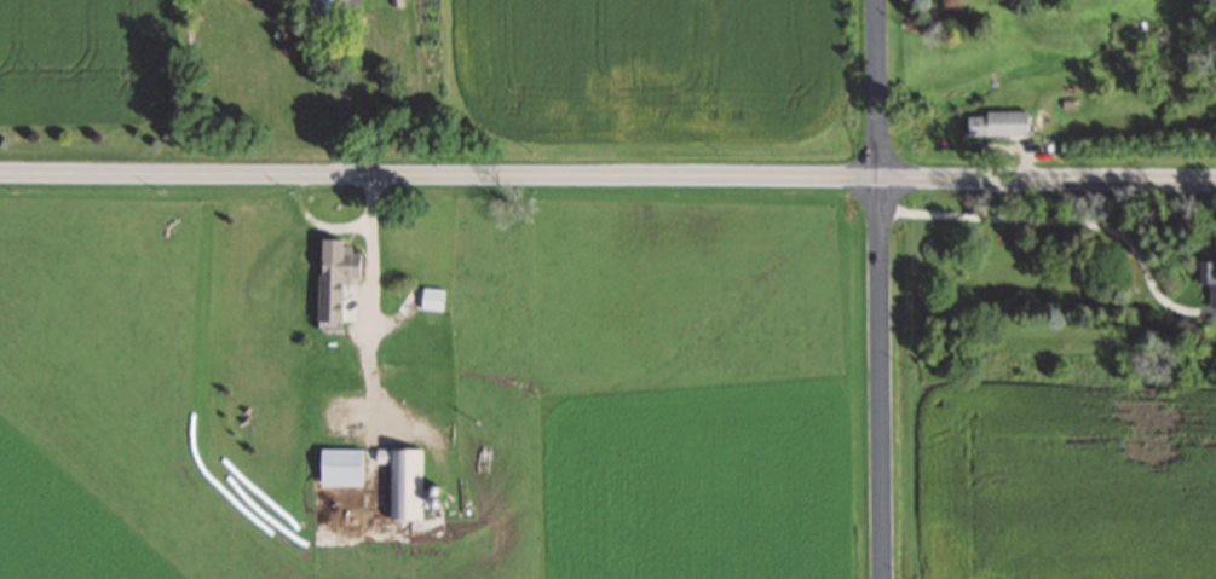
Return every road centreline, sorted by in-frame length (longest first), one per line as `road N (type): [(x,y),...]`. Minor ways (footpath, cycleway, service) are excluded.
road 1 (secondary): [(0,173),(1215,181)]
road 2 (residential): [(878,0),(885,578)]

